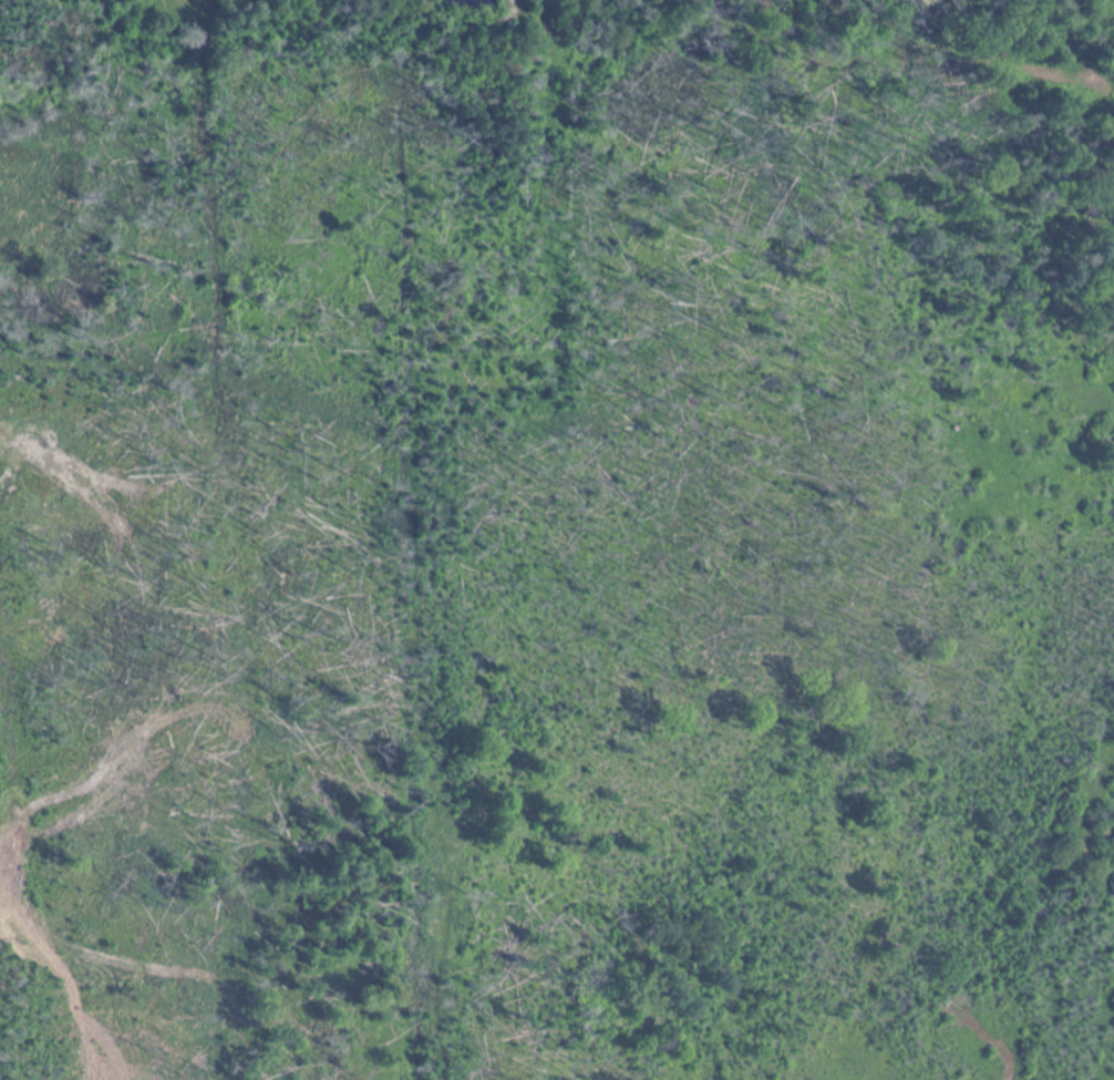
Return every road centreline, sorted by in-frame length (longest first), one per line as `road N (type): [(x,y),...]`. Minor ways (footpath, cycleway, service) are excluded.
road 1 (residential): [(0,373),(280,384)]

